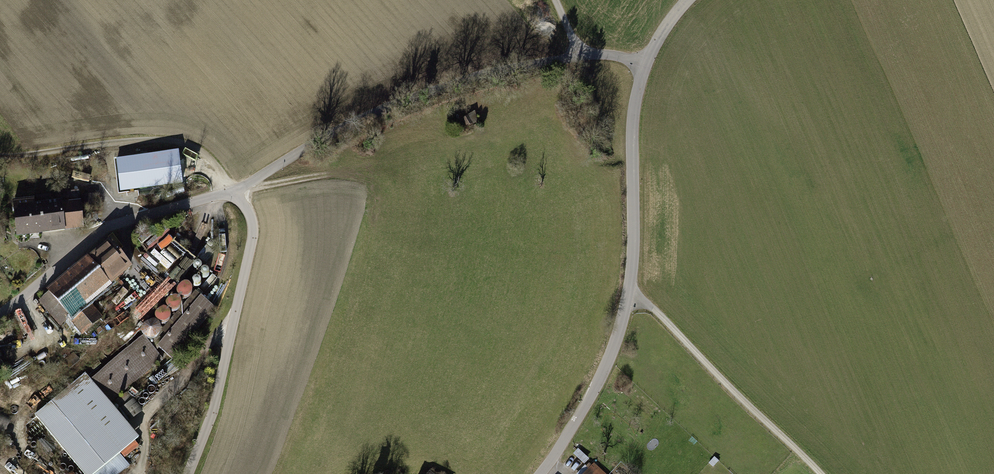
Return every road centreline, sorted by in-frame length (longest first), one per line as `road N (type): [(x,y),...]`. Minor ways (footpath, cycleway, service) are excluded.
road 1 (unclassified): [(646,65),(589,55),(452,84),(372,114),(230,191)]
road 2 (tertiary): [(539,473),(597,386),(620,327),(633,253),(633,134),(646,65)]
road 3 (track): [(327,175),(230,191),(208,157),(162,140),(0,156)]
road 4 (tertiary): [(230,191),(249,214),(251,242),(215,405),(187,473)]
road 5 (unclassified): [(230,191),(108,228),(0,313)]
road 6 (track): [(819,473),(653,308),(627,297)]
road 7 (track): [(134,473),(145,452),(144,418),(236,308)]

